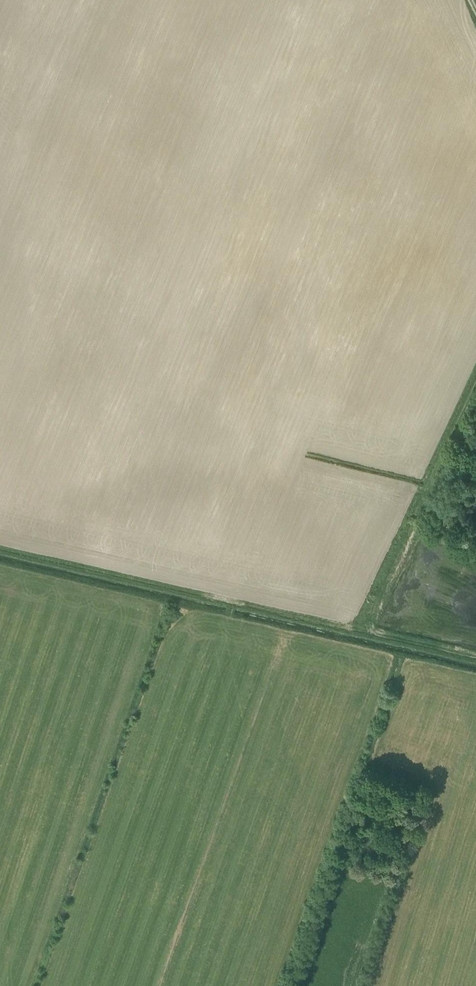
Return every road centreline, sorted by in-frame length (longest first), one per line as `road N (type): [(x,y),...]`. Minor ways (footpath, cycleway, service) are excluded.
road 1 (track): [(0,550),(475,660)]
road 2 (track): [(405,527),(475,383)]

